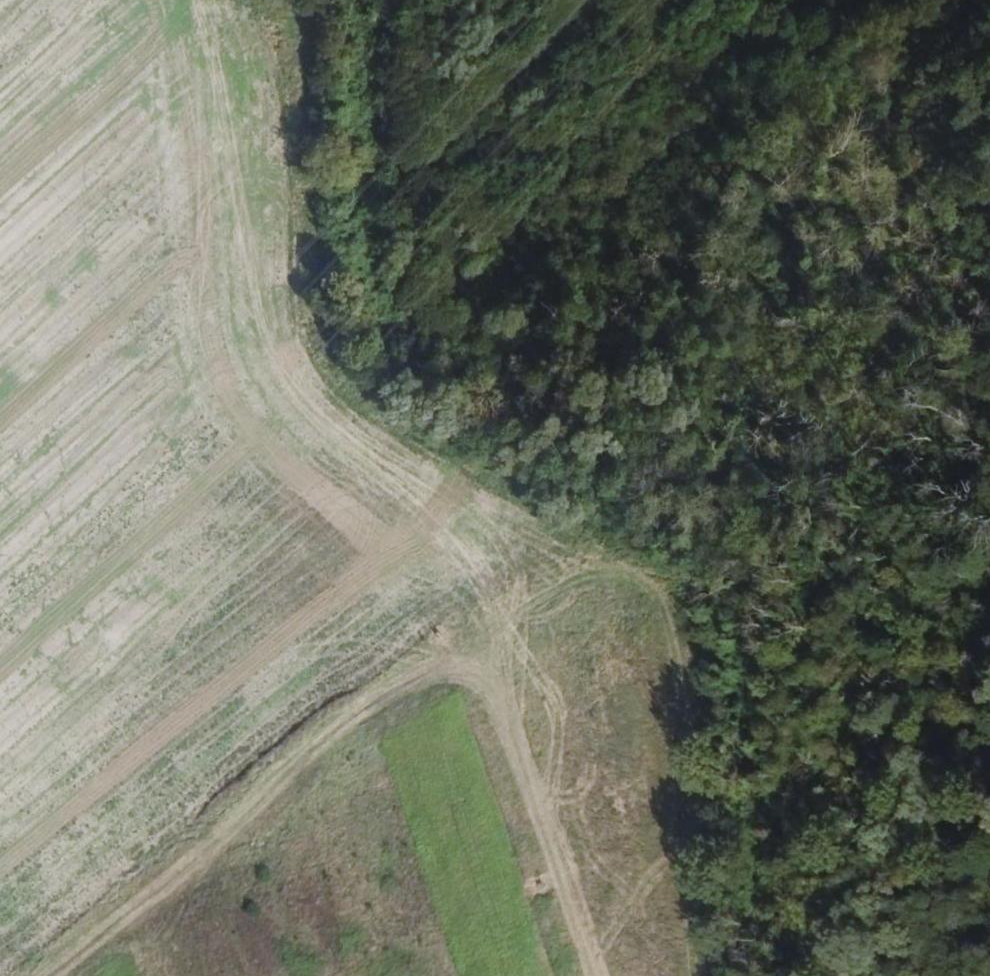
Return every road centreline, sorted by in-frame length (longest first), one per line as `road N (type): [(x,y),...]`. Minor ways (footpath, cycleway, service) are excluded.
road 1 (track): [(67,975),(438,660),(589,563),(648,591),(671,674),(697,975)]

